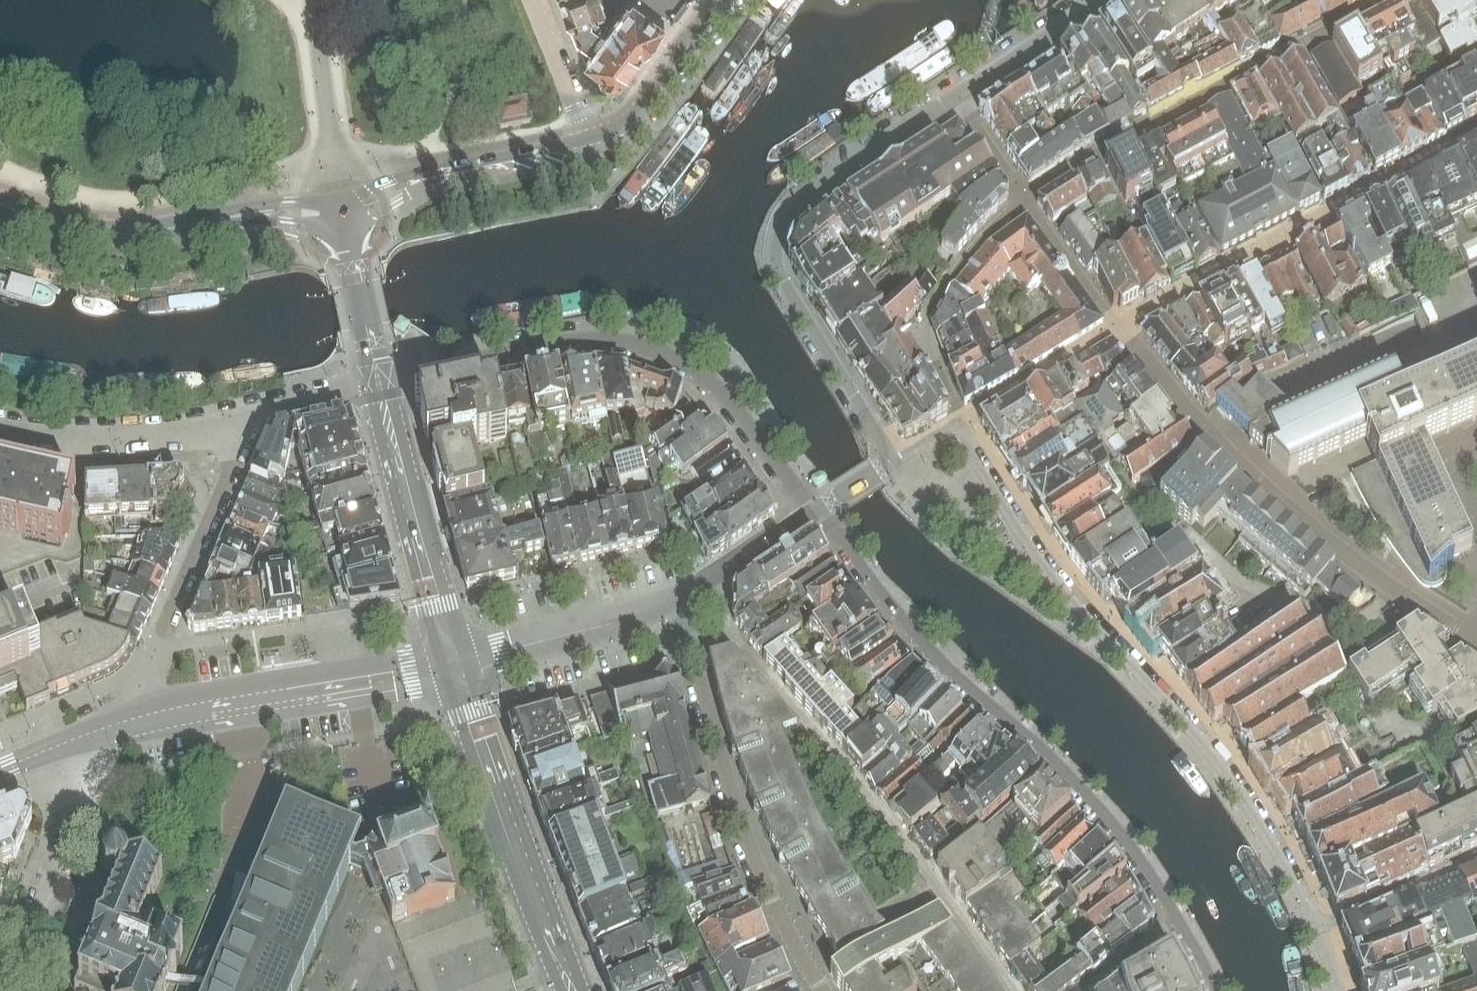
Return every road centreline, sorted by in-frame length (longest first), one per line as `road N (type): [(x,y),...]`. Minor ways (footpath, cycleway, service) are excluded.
road 1 (residential): [(958,426),(1041,562),(1226,774),(1313,926)]
road 2 (residential): [(816,510),(952,672),(1074,785),(1180,929)]
road 3 (residential): [(816,510),(703,385),(651,353),(572,347),(379,383)]
road 4 (residential): [(691,639),(740,648),(1017,990)]
road 5 (residential): [(958,102),(836,183),(786,225),(775,251),(780,273),(893,462)]
road 6 (residential): [(1469,636),(1304,526),(1224,452),(1119,325)]
road 7 (residential): [(1024,199),(1387,0)]
road 8 (residential): [(1476,131),(1119,325)]
road 9 (residential): [(691,639),(741,823),(772,903),(823,990)]
road 10 (tertiary): [(572,990),(455,664)]
road 11 (residential): [(125,721),(257,411)]
road 12 (tertiary): [(125,721),(455,664)]
road 13 (tertiary): [(455,664),(379,383)]
road 14 (residential): [(0,432),(153,434),(257,411)]
road 15 (tertiary): [(588,144),(396,178),(340,200)]
road 16 (tertiary): [(234,215),(97,231),(0,204)]
road 17 (residential): [(455,664),(679,600)]
road 18 (residential): [(12,967),(67,824),(56,746)]
road 19 (tertiary): [(714,0),(630,116),(588,144)]
road 20 (residential): [(958,426),(1119,325)]
road 21 (residential): [(958,102),(1115,0)]
road 22 (residential): [(1313,926),(1476,854)]
road 23 (residential): [(679,600),(816,510)]
road 24 (tertiary): [(379,383),(345,224)]
road 25 (residential): [(1119,325),(1024,199)]
road 26 (residential): [(534,0),(588,144)]
road 27 (residential): [(938,295),(1024,199)]
road 28 (residential): [(257,411),(379,383)]

